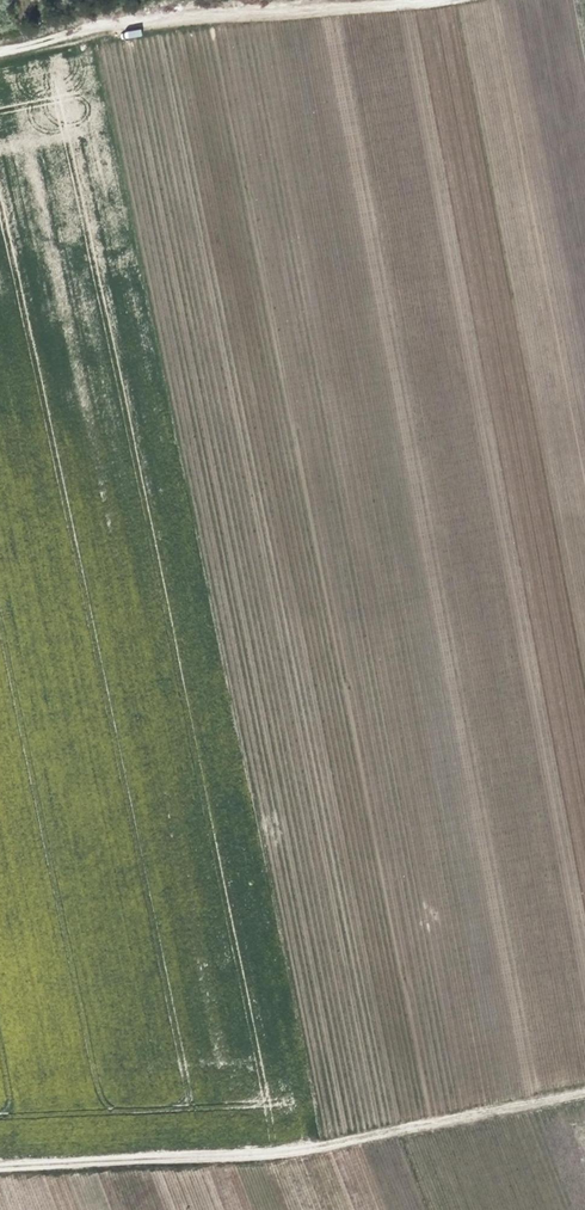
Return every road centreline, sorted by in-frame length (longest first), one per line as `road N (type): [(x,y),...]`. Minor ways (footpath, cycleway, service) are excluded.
road 1 (track): [(584,1095),(293,1152),(0,1169)]
road 2 (track): [(0,49),(101,25),(437,0)]

